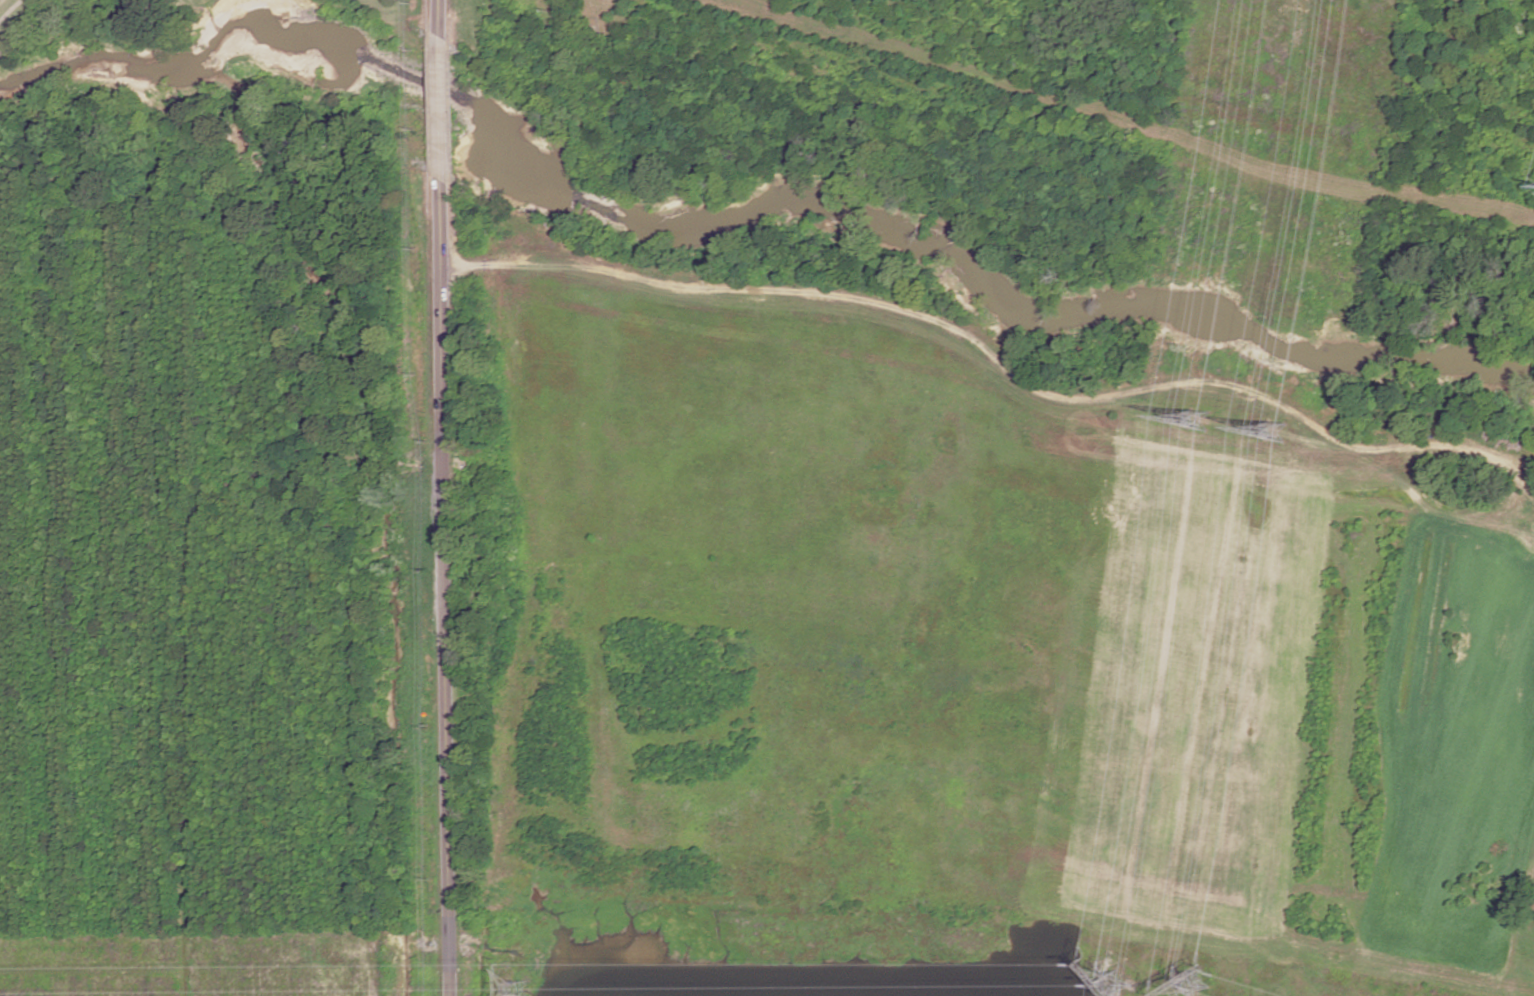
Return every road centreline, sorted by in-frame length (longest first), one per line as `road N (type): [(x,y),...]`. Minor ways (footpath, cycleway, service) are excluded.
road 1 (secondary): [(452,995),(450,0)]

